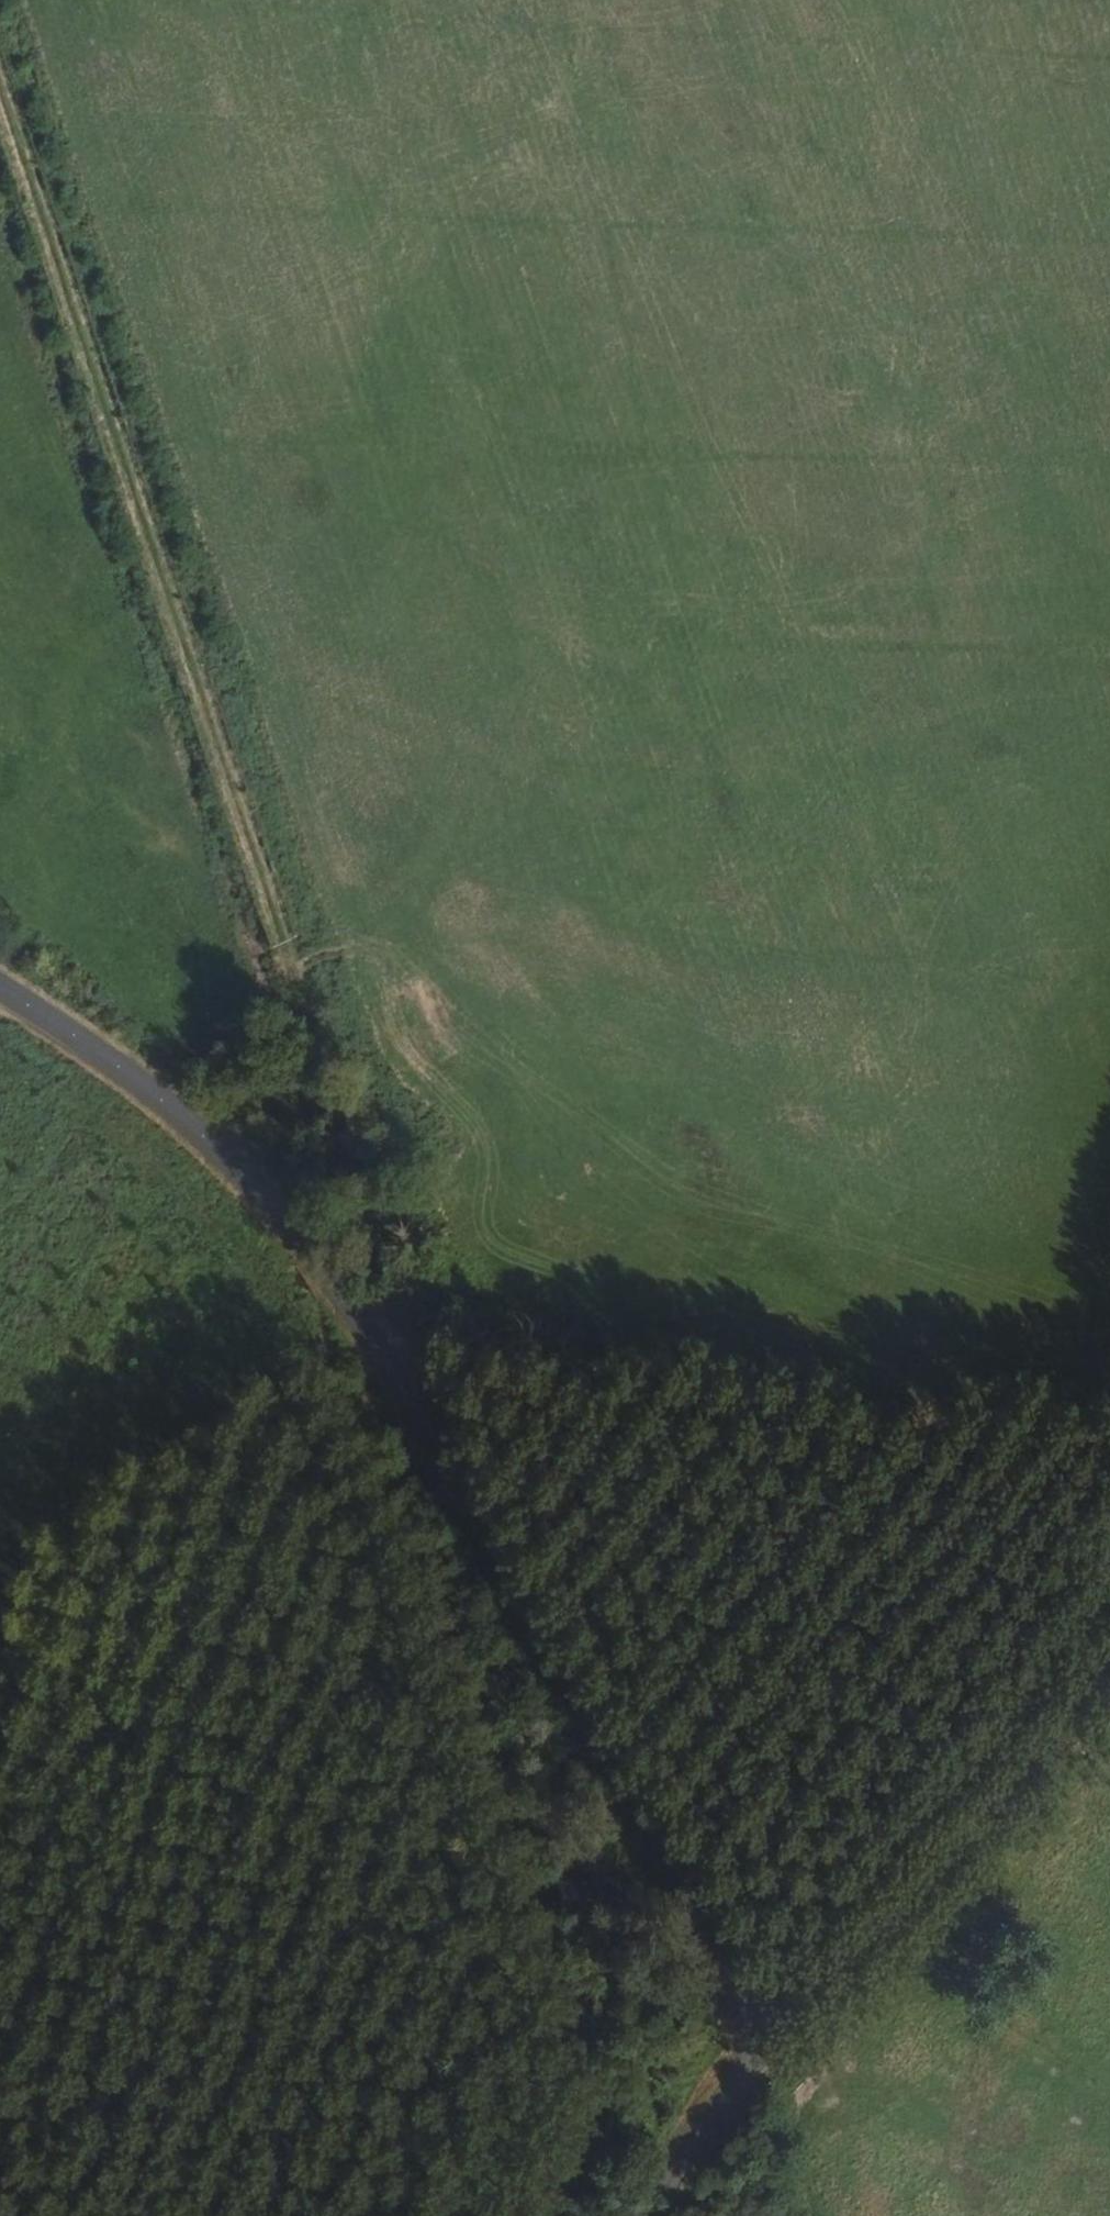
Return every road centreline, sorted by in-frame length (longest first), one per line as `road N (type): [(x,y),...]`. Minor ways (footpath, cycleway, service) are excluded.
road 1 (tertiary): [(0,991),(191,1117),(349,1274),(781,2037)]
road 2 (unclassified): [(781,2037),(1109,1675)]
road 3 (tertiary): [(781,2037),(641,2215)]

